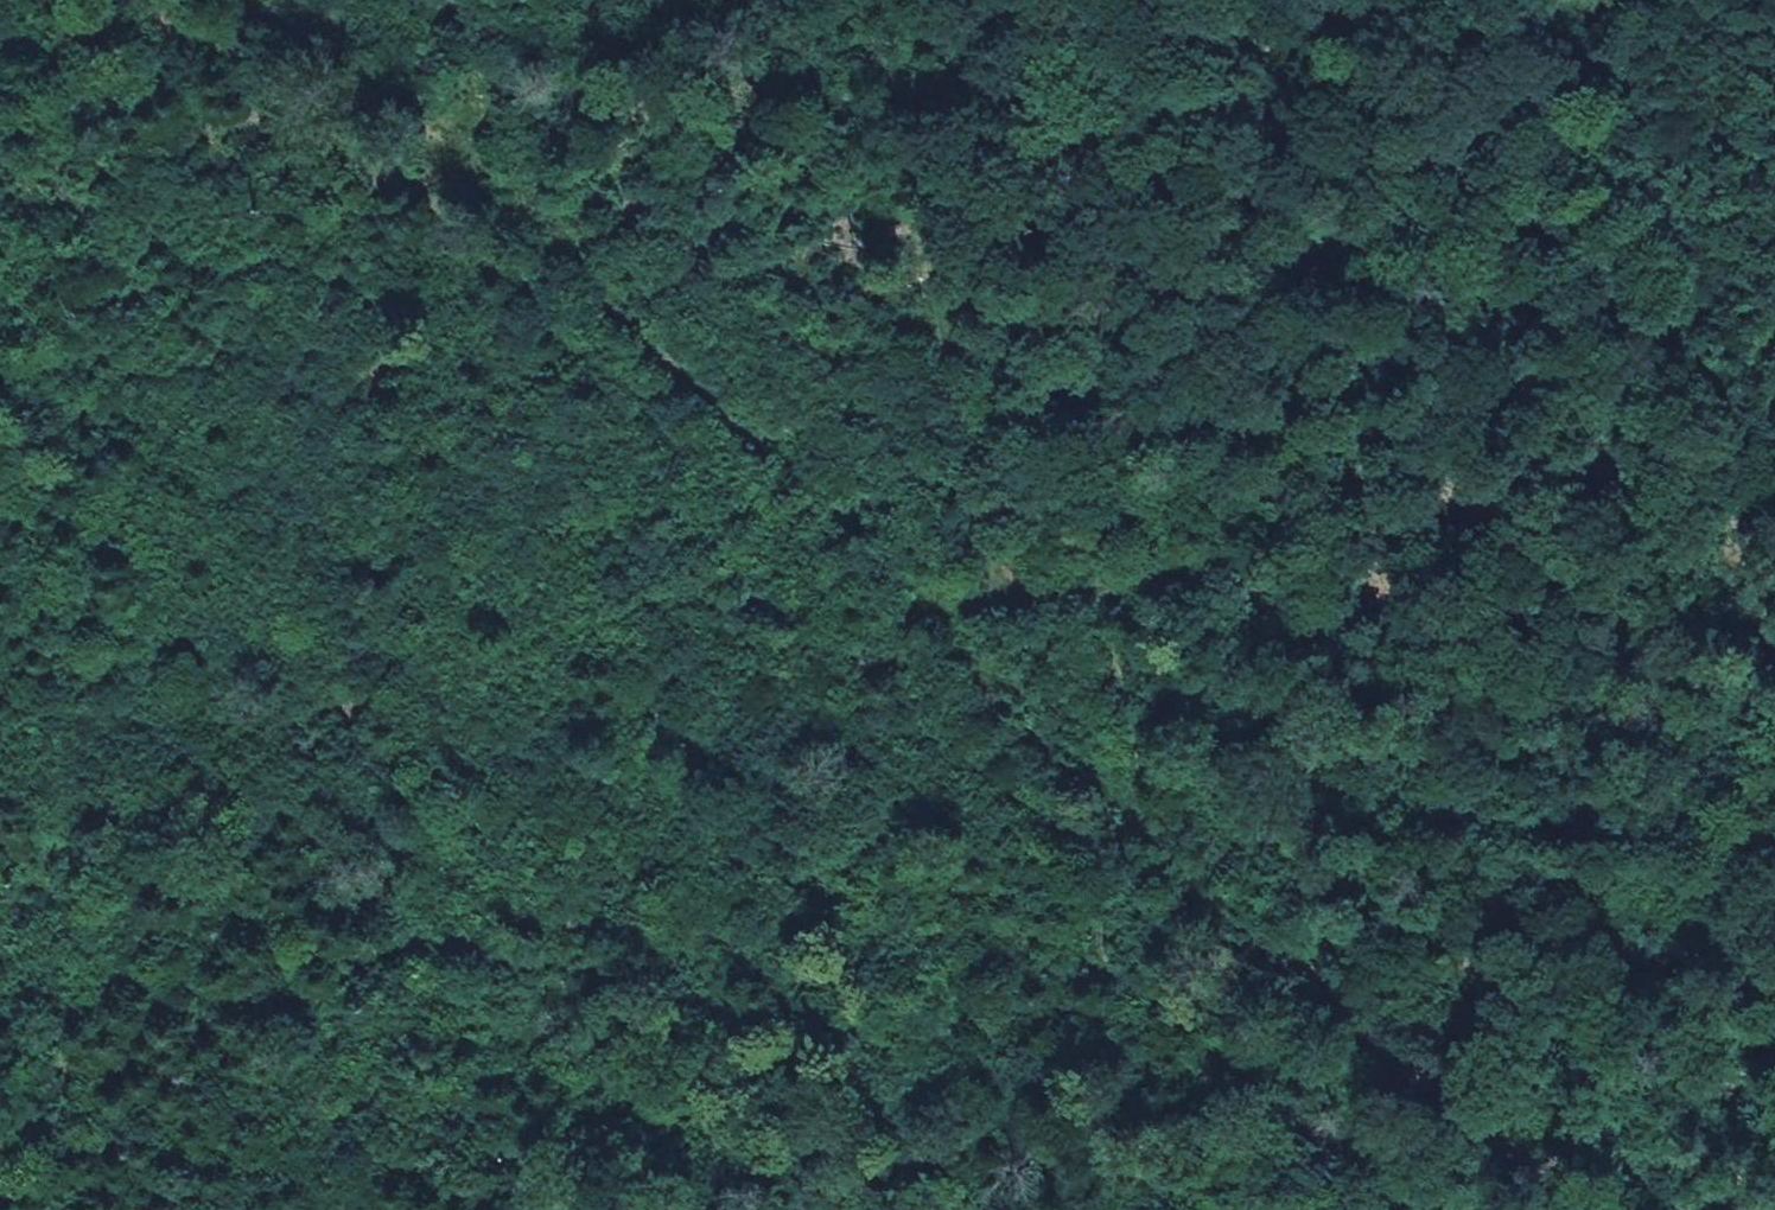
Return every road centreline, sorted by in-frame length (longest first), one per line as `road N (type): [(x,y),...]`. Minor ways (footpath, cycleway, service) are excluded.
road 1 (track): [(1774,439),(1105,590),(994,602),(937,619),(890,662)]
road 2 (track): [(1774,1180),(1641,1190),(1578,1177)]

